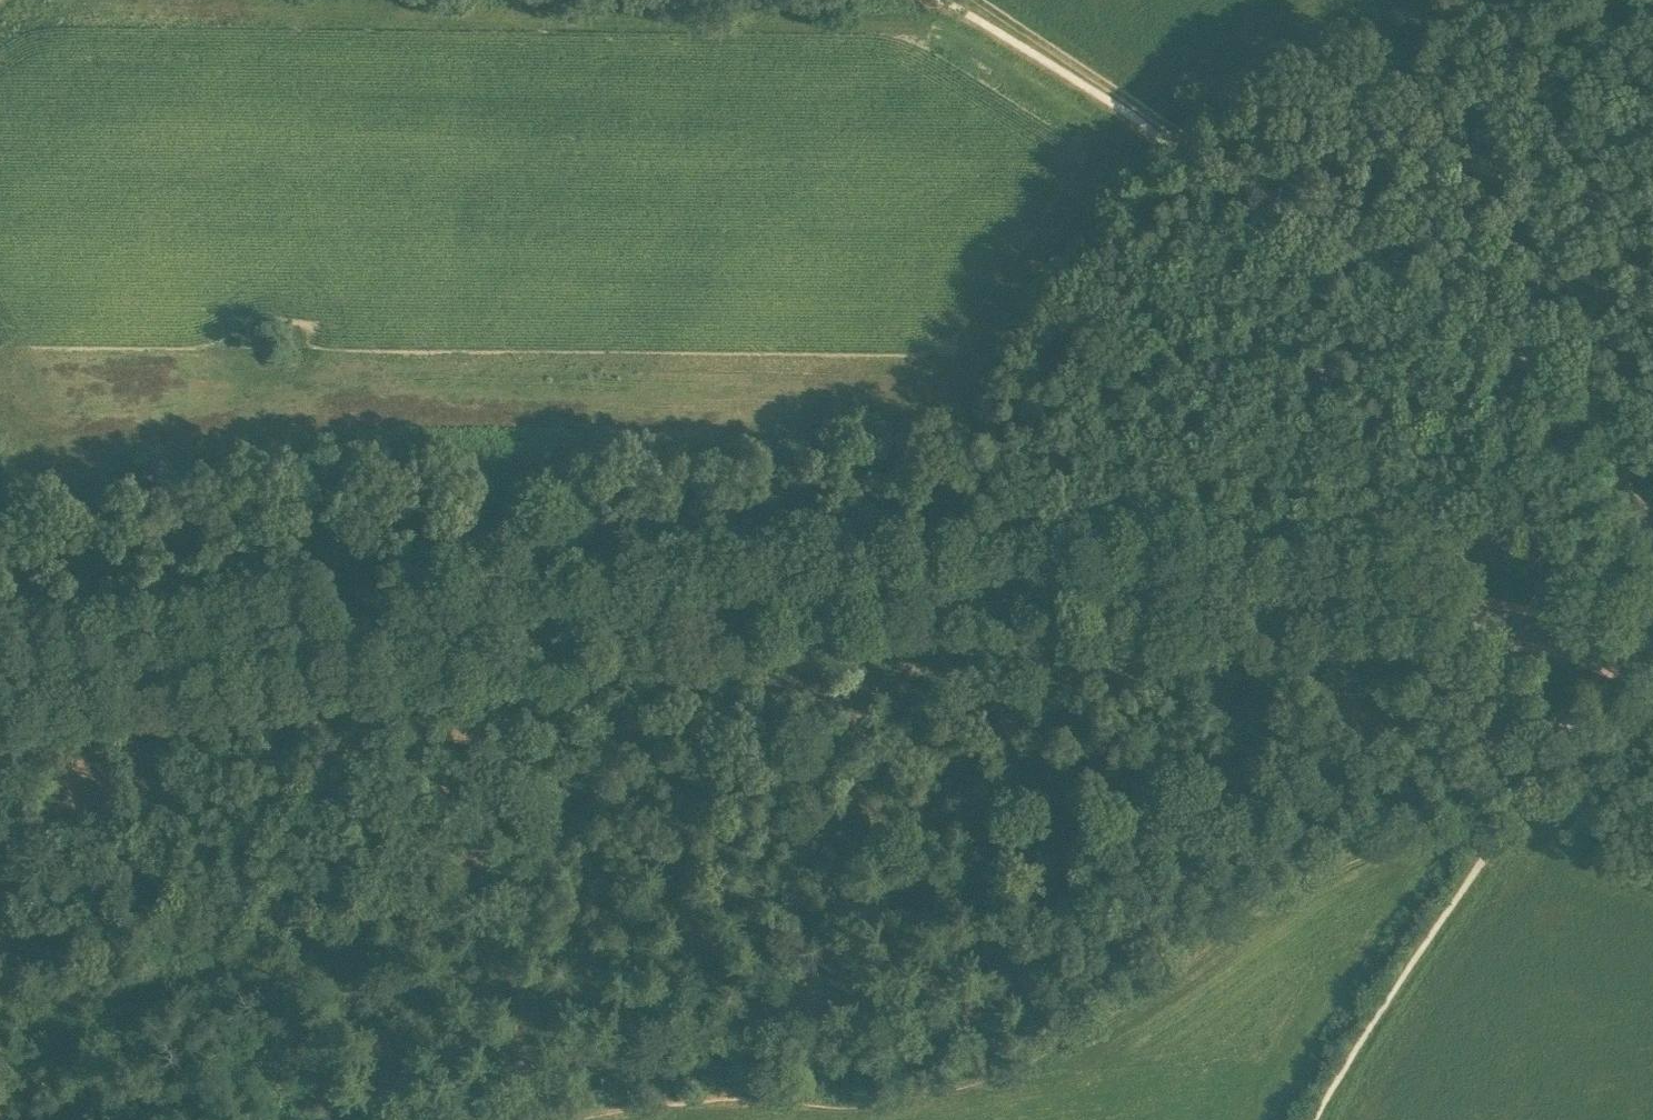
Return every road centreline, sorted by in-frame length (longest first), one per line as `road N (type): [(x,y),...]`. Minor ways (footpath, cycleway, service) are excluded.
road 1 (tertiary): [(1652,667),(1518,624),(1384,606),(979,586),(532,617),(0,678)]
road 2 (track): [(982,0),(1147,118),(1578,397),(1652,529)]

